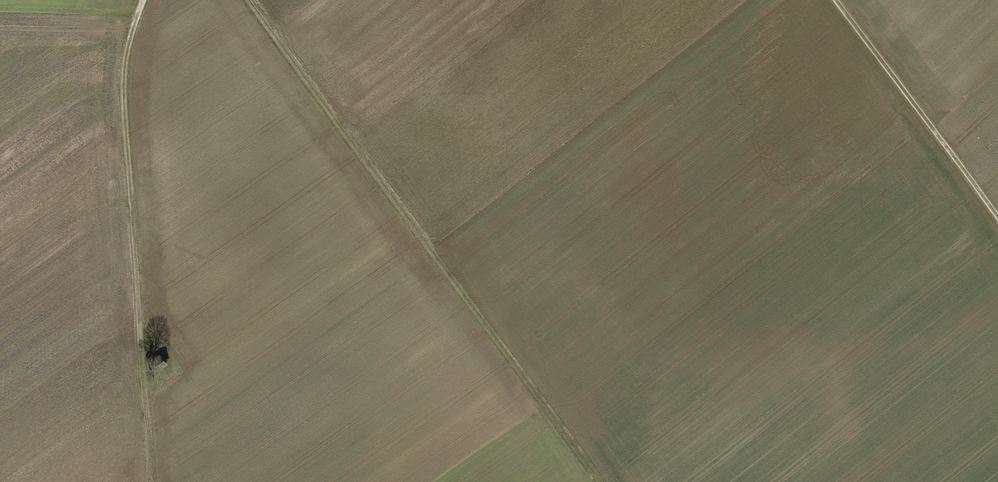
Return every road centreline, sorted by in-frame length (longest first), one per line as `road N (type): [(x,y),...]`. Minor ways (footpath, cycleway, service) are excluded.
road 1 (track): [(247,0),(602,481)]
road 2 (track): [(143,0),(122,96),(150,481)]
road 3 (track): [(836,0),(997,218)]

